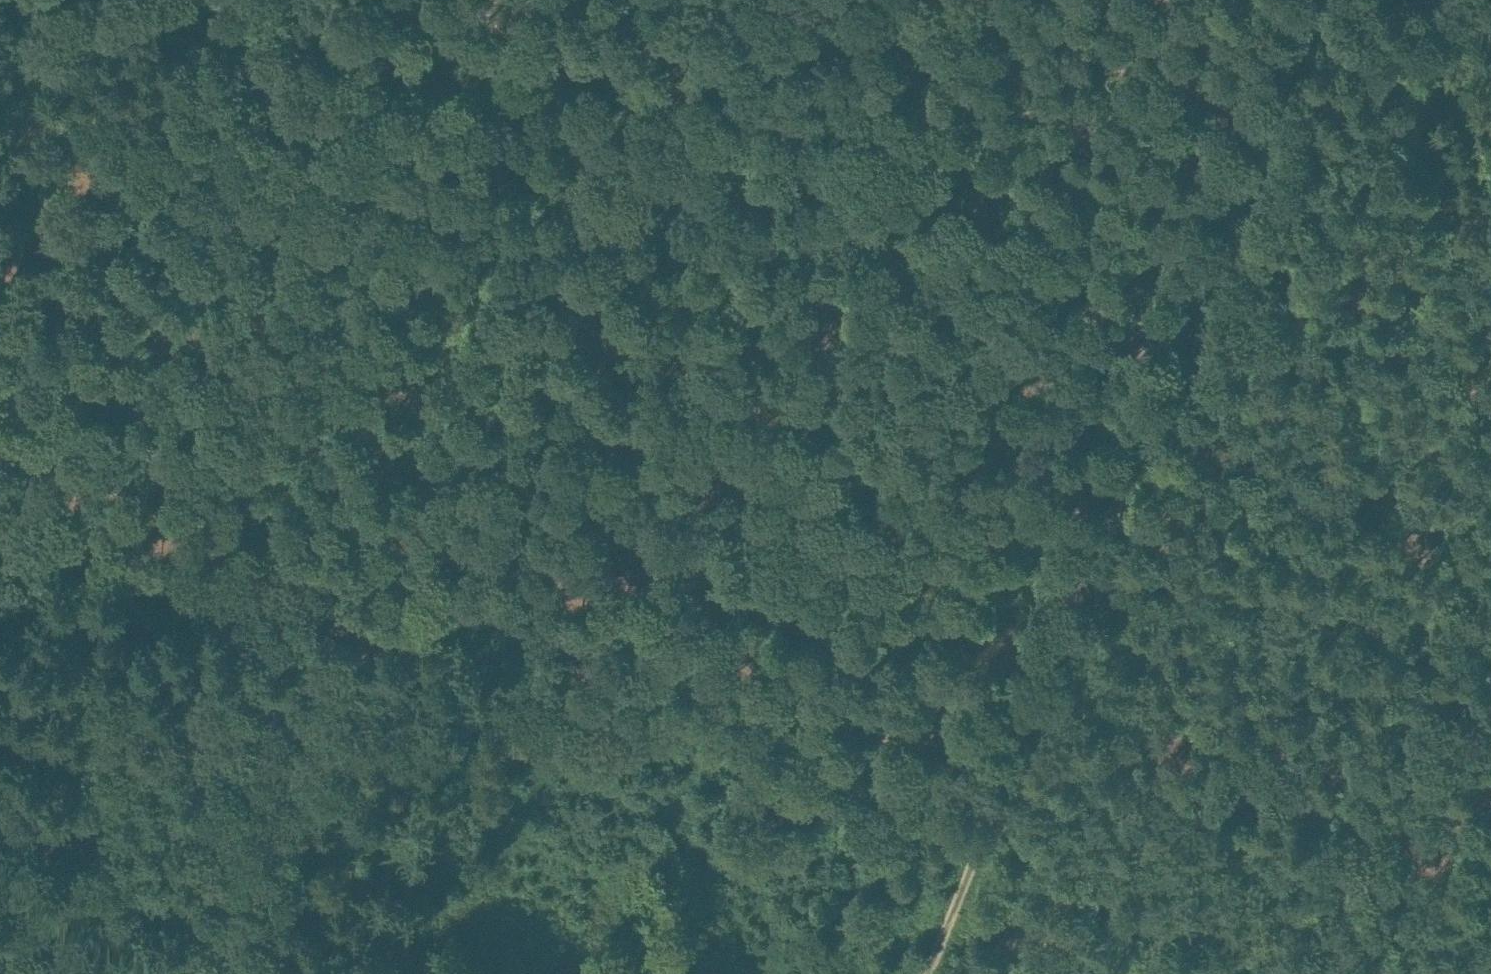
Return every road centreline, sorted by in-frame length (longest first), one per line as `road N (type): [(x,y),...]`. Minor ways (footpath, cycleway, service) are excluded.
road 1 (track): [(909,973),(1299,0)]

